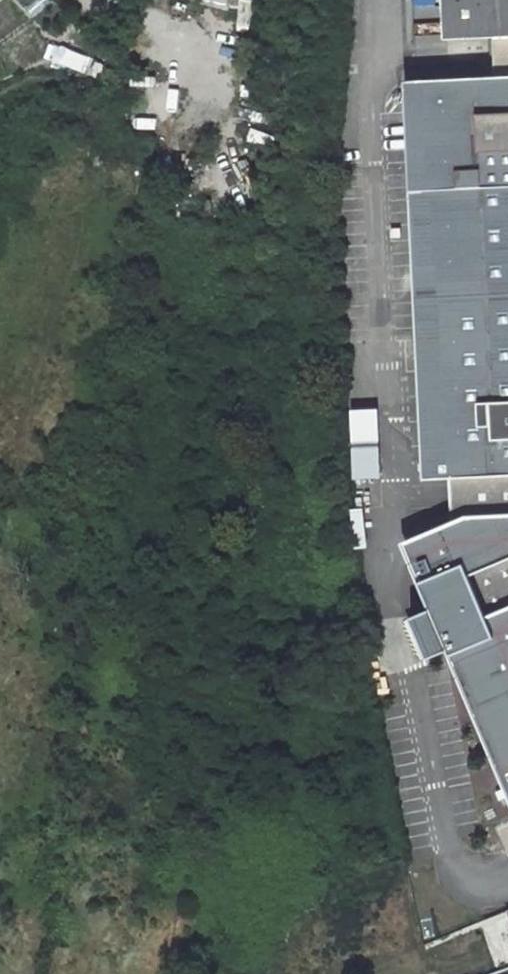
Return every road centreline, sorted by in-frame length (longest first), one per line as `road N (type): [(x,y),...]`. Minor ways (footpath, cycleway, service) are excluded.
road 1 (track): [(31,973),(72,714)]

